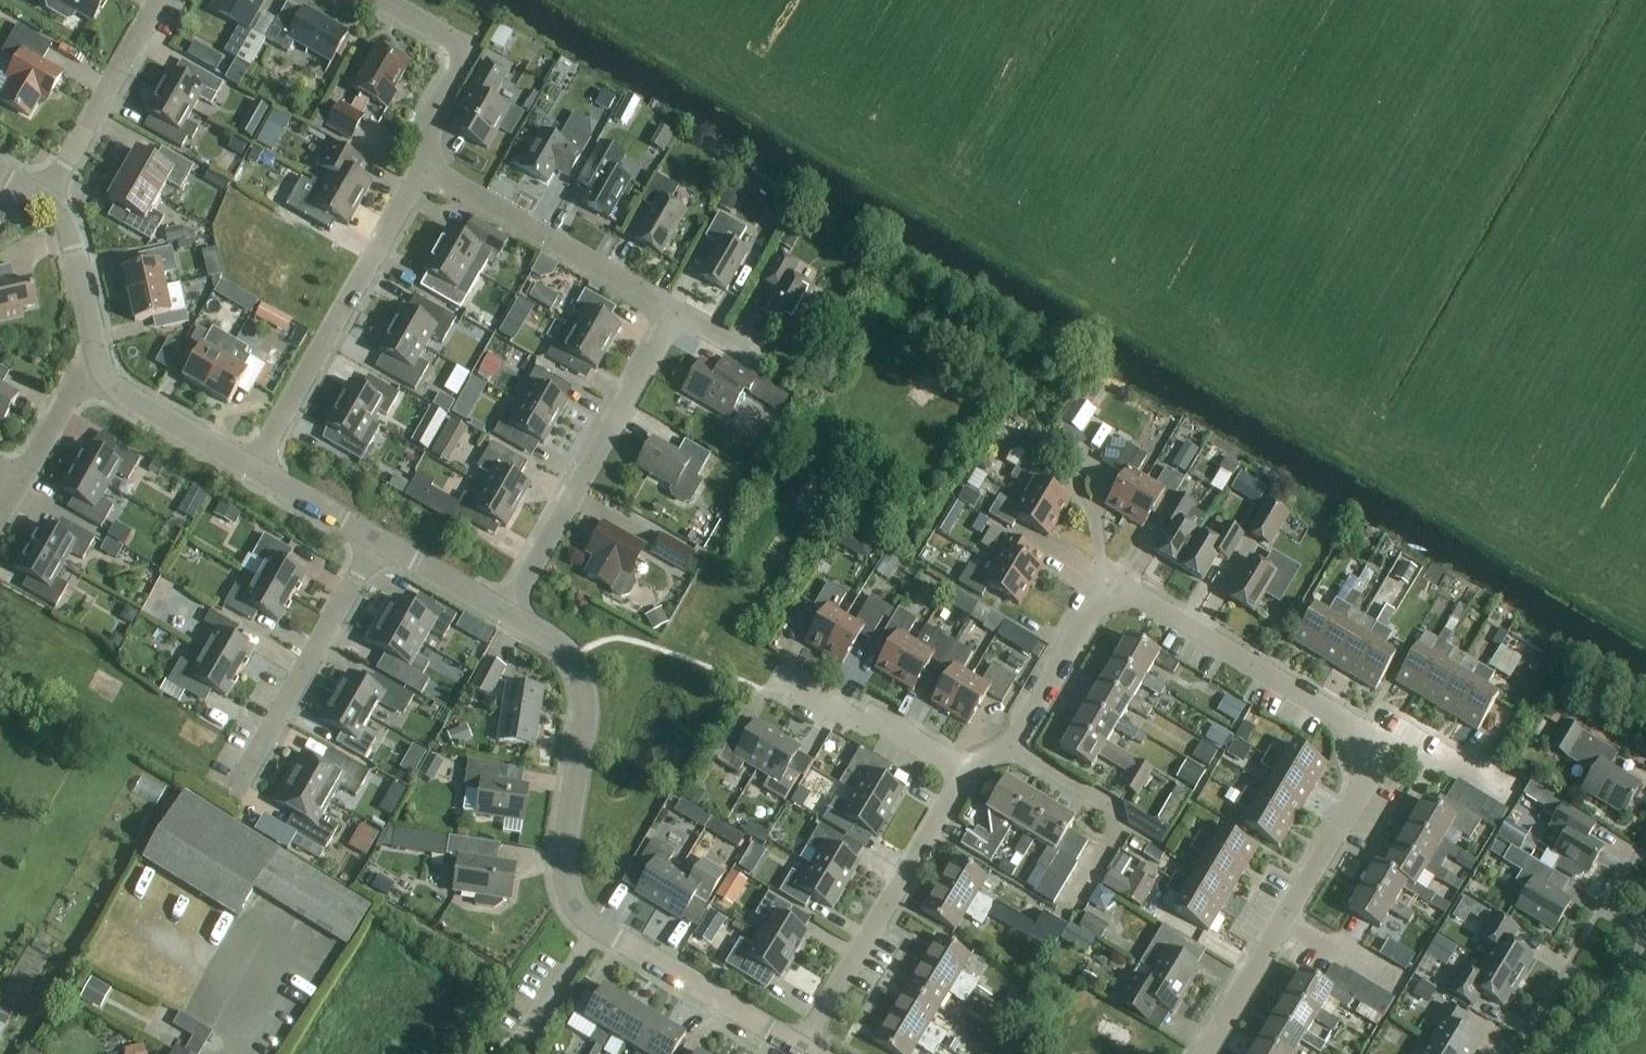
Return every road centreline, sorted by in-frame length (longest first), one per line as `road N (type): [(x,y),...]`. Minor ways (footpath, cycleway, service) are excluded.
road 1 (residential): [(1209,1053),(1362,796),(1365,761),(1353,732),(1109,585),(1060,658),(1017,751)]
road 2 (residential): [(804,1053),(592,926),(571,902),(565,867),(582,728),(569,665),(506,616)]
road 3 (residential): [(251,472),(425,168)]
road 4 (residential): [(506,616),(677,311)]
road 5 (residential): [(813,1053),(963,773)]
road 6 (residential): [(425,168),(677,311)]
road 7 (residential): [(238,786),(376,539)]
road 8 (residential): [(49,193),(161,0)]
road 9 (residential): [(1069,900),(1119,813),(1017,751)]
road 10 (residential): [(380,0),(455,50),(431,116),(425,168)]
road 11 (residential): [(963,773),(783,676)]
road 12 (residential): [(100,370),(67,227),(49,193)]
road 13 (residential): [(251,472),(121,393),(100,370)]
road 14 (residential): [(506,616),(376,539)]
road 15 (residential): [(376,539),(251,472)]
road 16 (residential): [(20,480),(78,386),(100,370)]
road 17 (tertiary): [(1575,1053),(1645,954)]

